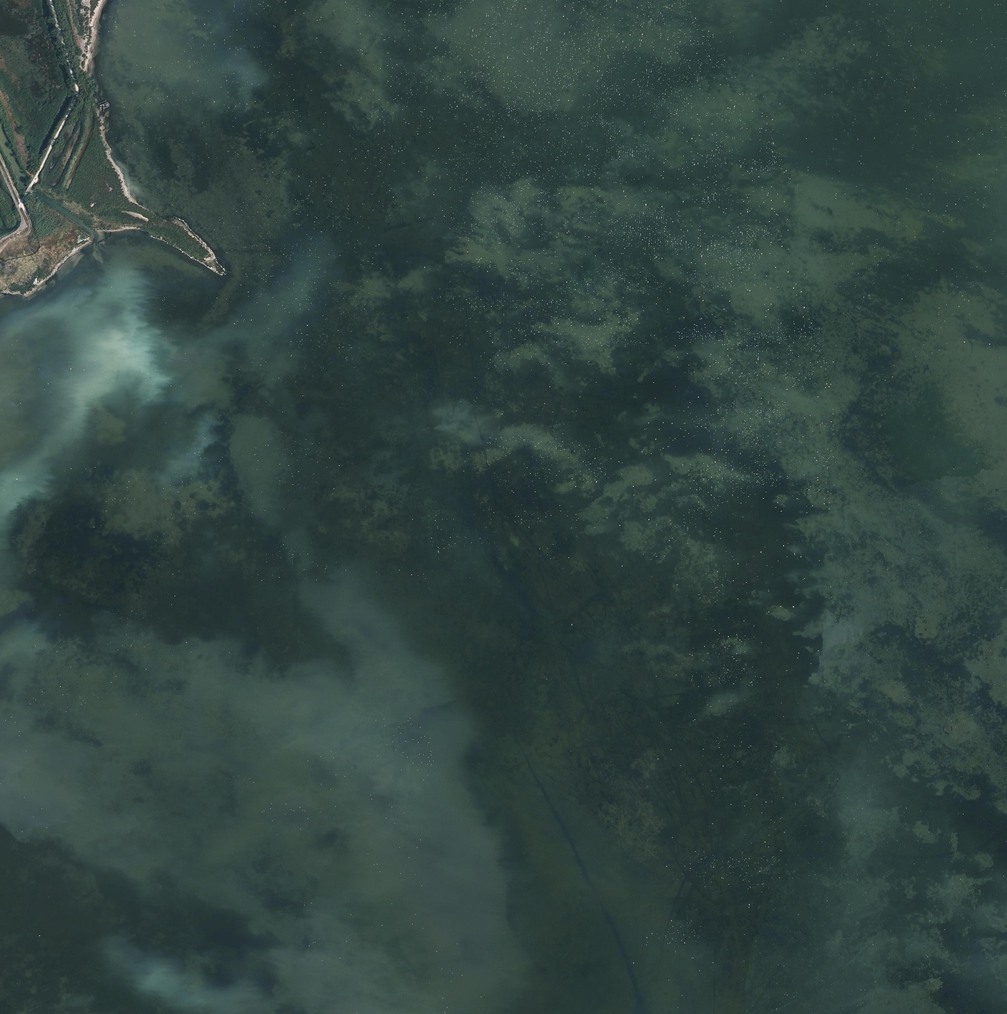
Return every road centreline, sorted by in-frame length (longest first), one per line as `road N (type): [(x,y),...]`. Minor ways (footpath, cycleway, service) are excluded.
road 1 (track): [(22,204),(76,99),(52,0)]

